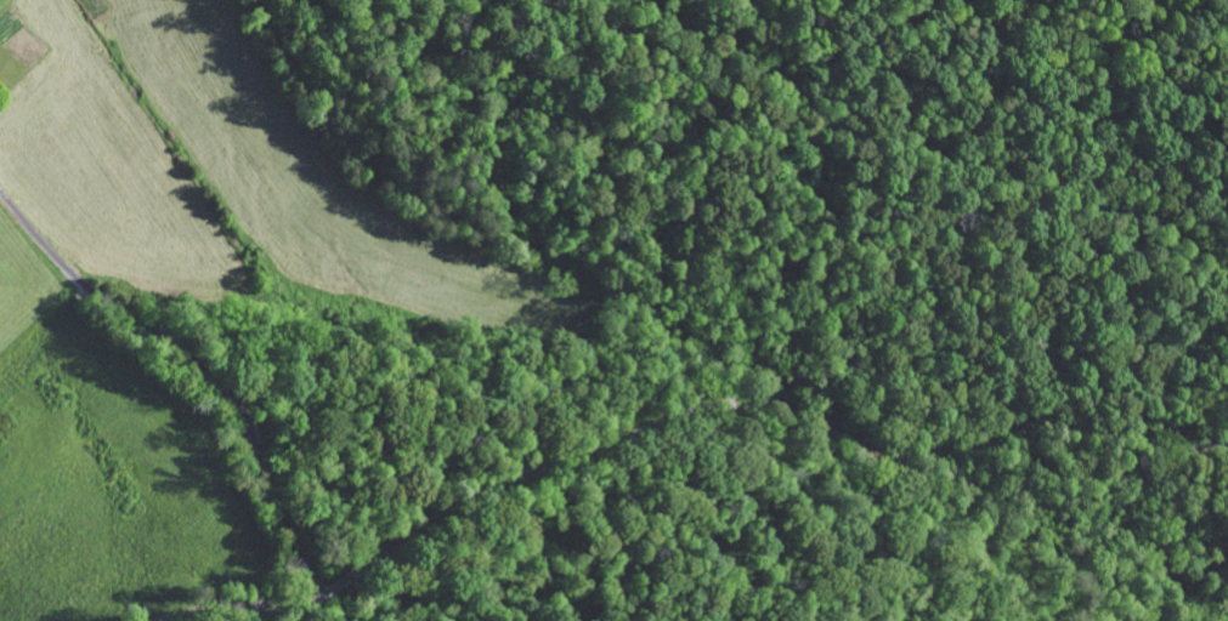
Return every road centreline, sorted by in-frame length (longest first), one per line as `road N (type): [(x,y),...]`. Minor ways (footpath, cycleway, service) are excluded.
road 1 (residential): [(161,620),(339,587),(459,500),(712,411),(779,409),(896,466),(1030,426),(1227,442)]
road 2 (residential): [(1227,271),(1083,184),(783,81),(736,57),(676,0)]
road 3 (residential): [(0,192),(66,269),(226,399),(317,594)]
road 4 (residential): [(585,454),(615,529),(721,620)]

